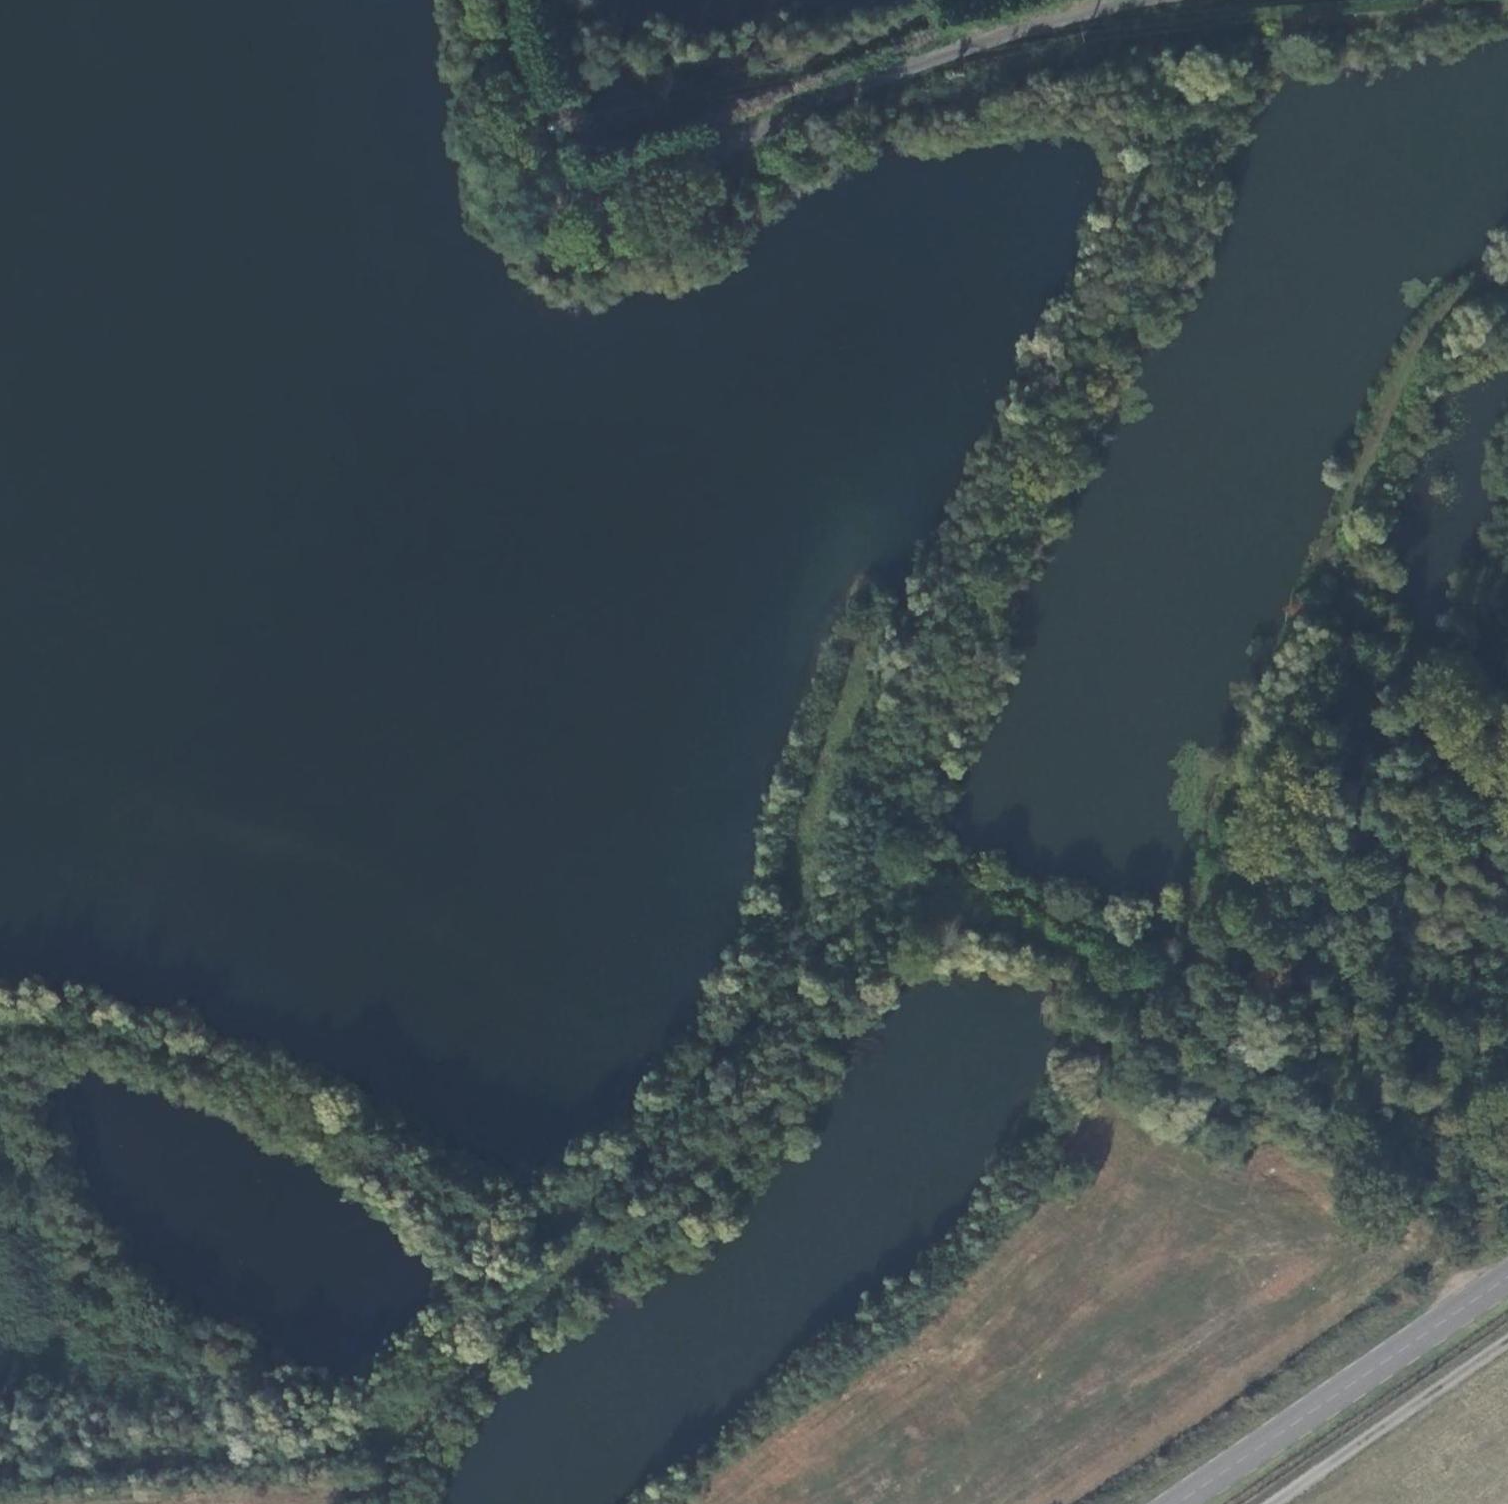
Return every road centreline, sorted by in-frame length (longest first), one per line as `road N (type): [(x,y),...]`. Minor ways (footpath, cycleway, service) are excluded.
road 1 (track): [(0,1478),(387,1443),(439,1409),(571,1259),(803,947),(863,678)]
road 2 (unclassified): [(1138,0),(888,72),(596,197),(569,185),(554,164),(513,0)]
road 3 (secondary): [(1507,1278),(1176,1503)]

